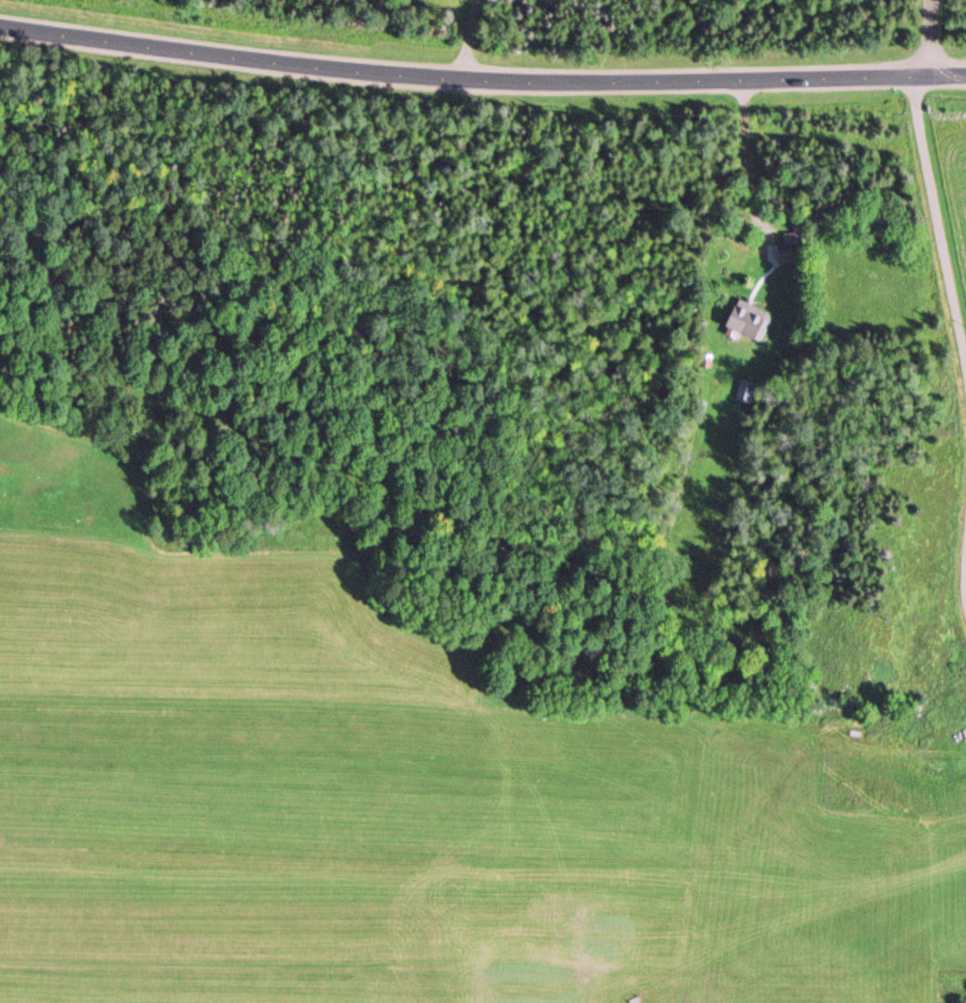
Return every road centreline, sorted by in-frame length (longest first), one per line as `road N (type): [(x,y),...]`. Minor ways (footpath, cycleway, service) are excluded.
road 1 (secondary): [(0,21),(170,48),(568,86),(965,77)]
road 2 (residential): [(908,78),(965,366)]

